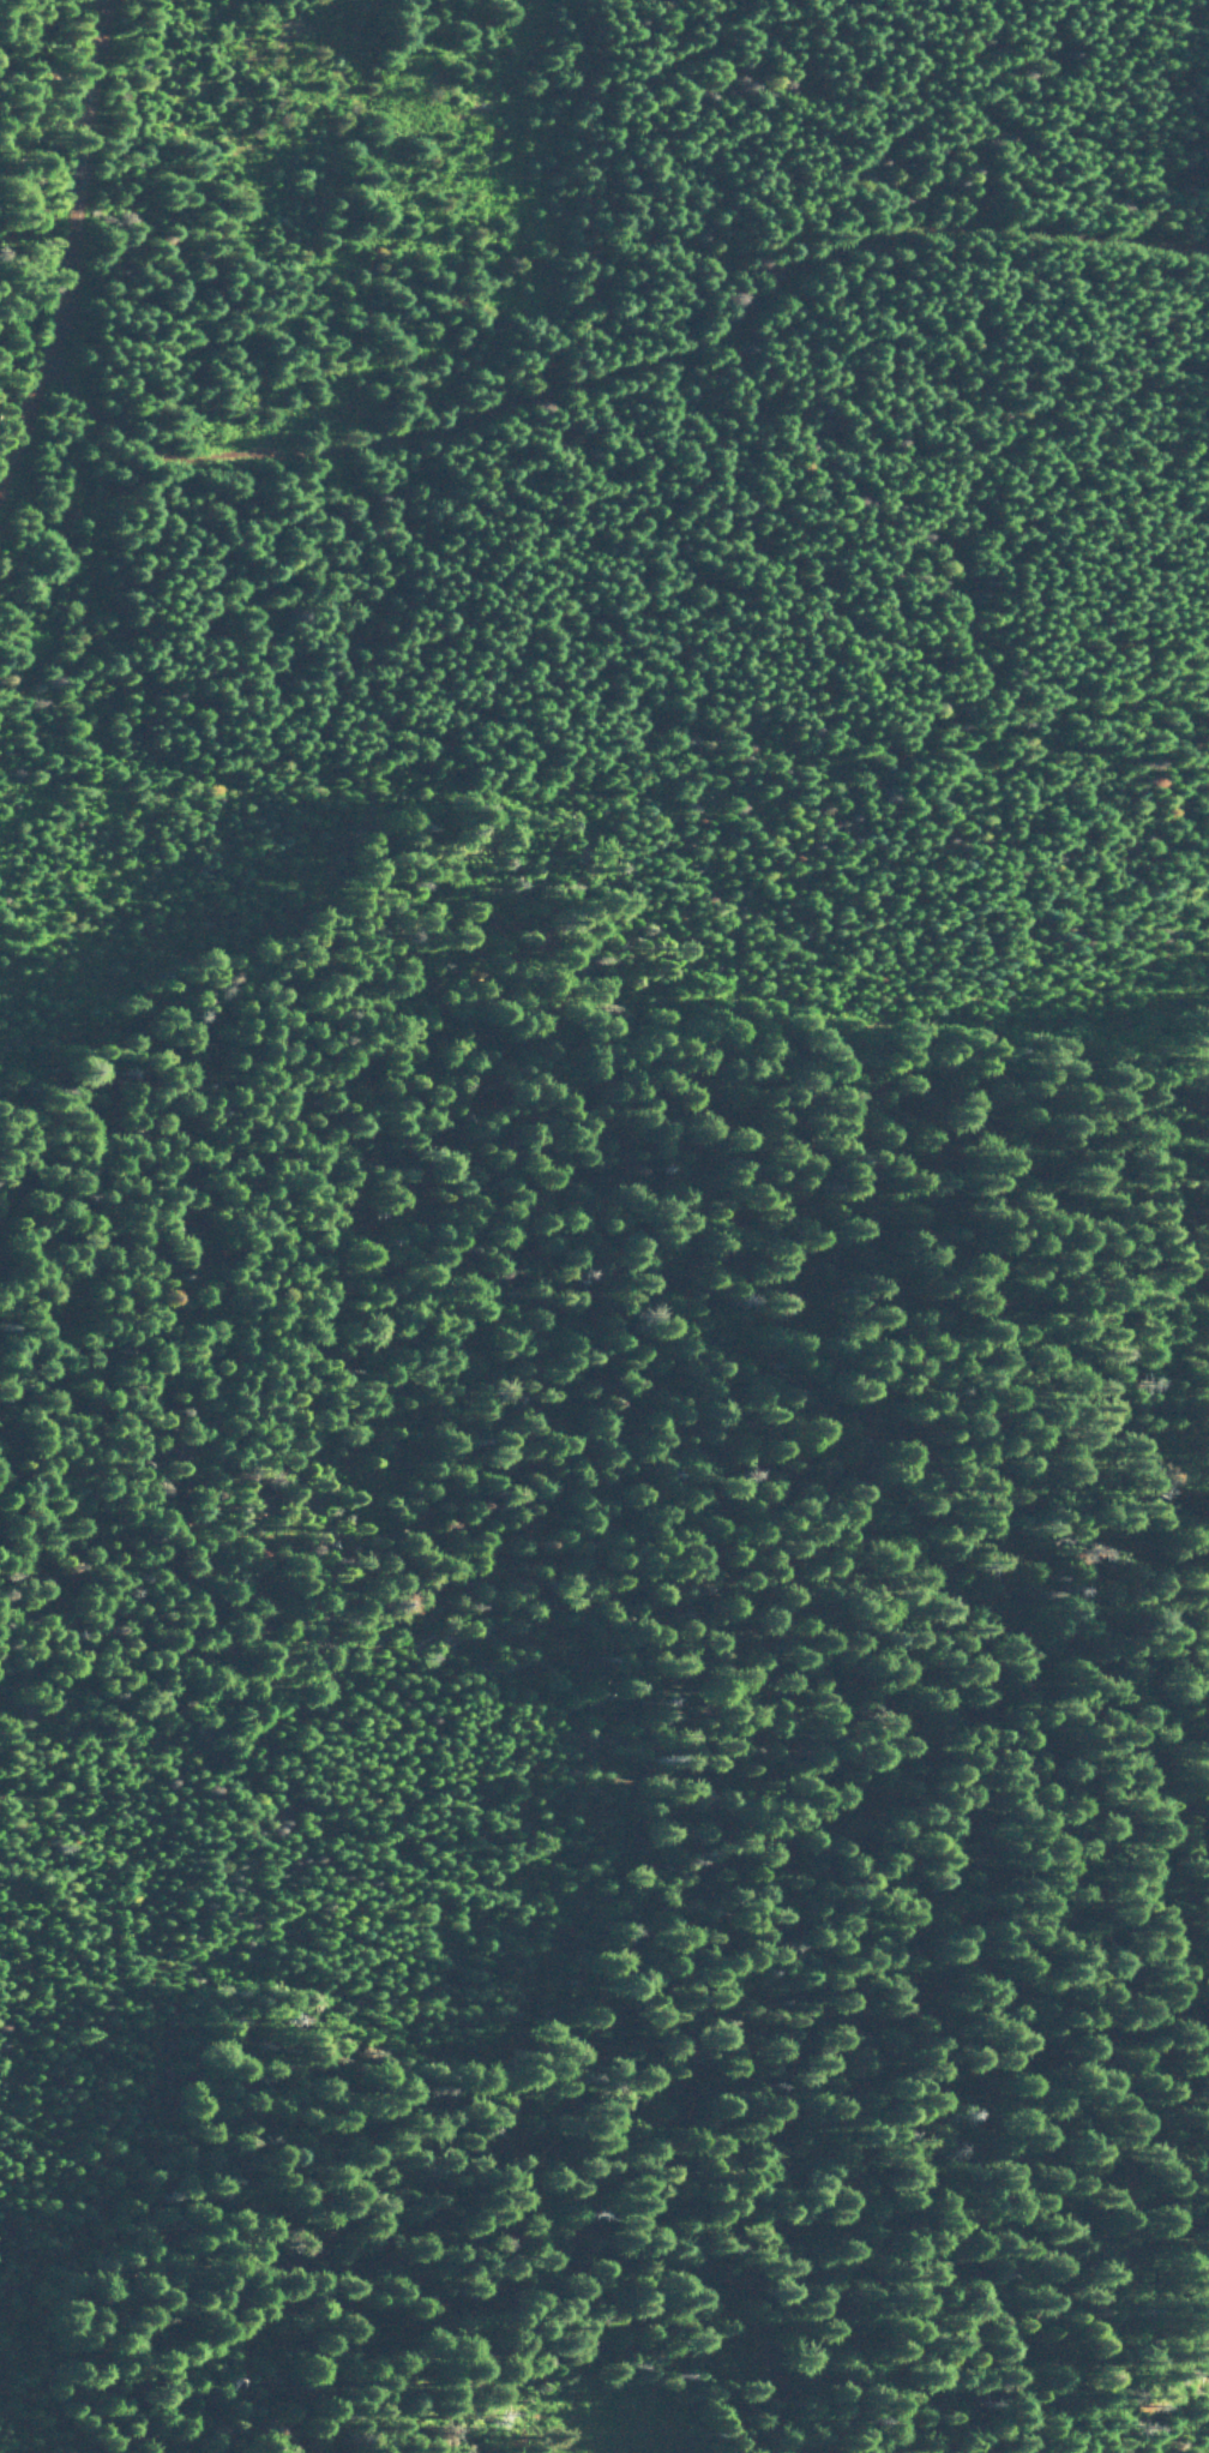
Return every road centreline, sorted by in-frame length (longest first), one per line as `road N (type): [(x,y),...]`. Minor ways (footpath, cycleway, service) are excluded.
road 1 (track): [(0,476),(41,367),(72,200),(95,0)]

